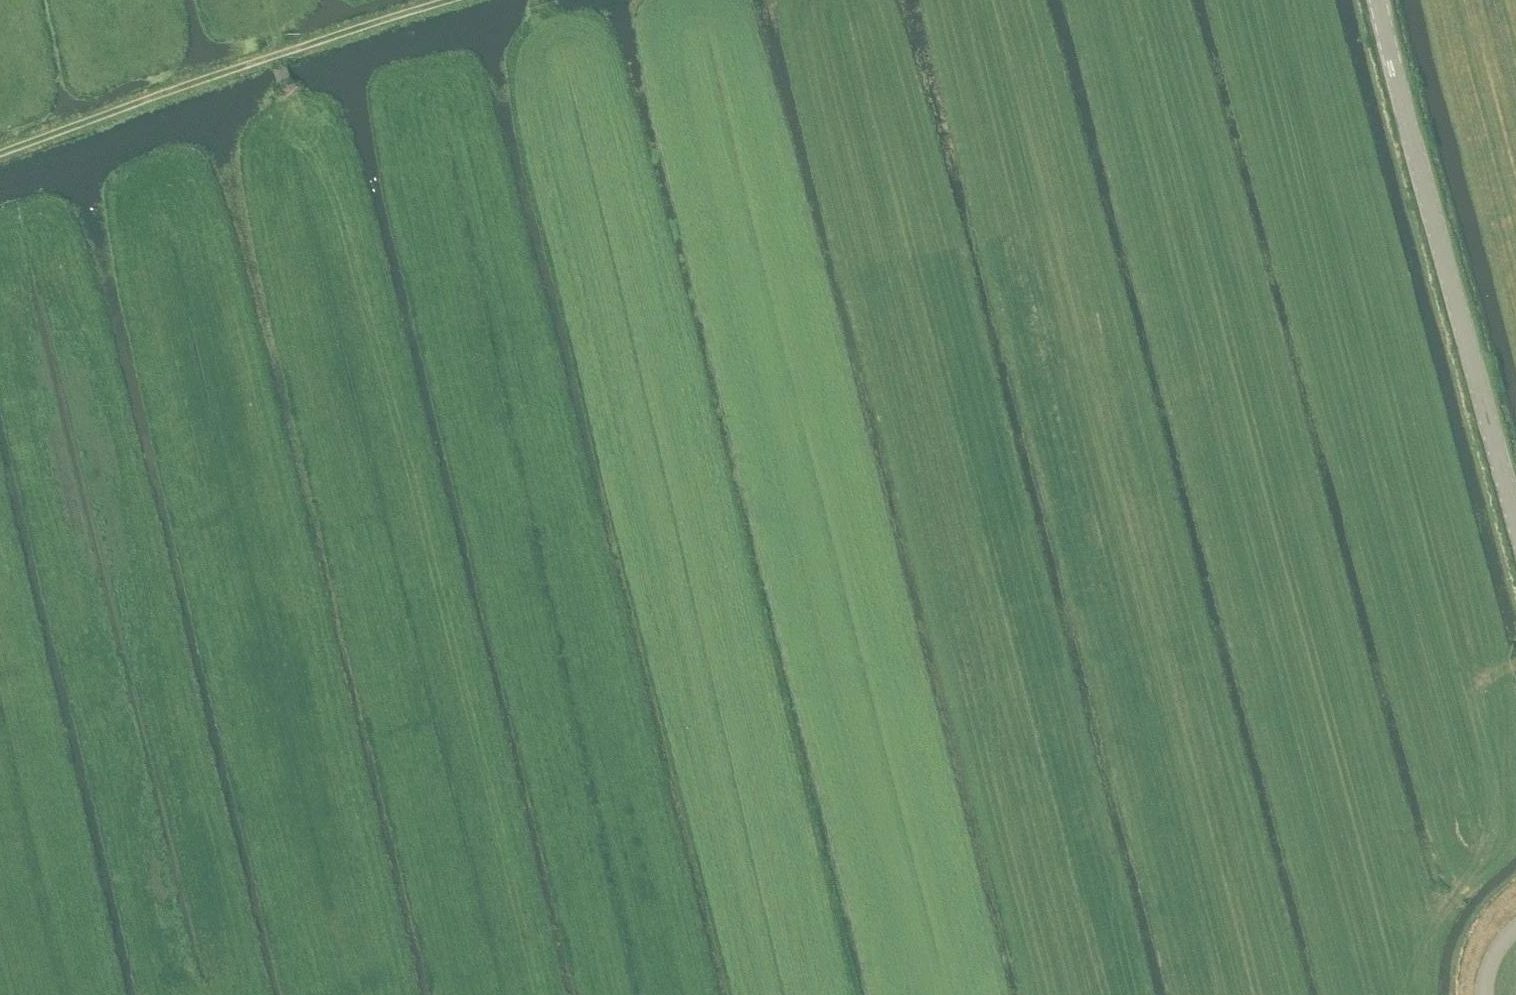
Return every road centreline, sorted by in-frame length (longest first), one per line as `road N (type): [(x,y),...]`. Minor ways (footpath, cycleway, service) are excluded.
road 1 (tertiary): [(1515,521),(1378,0)]
road 2 (track): [(0,153),(464,0)]

